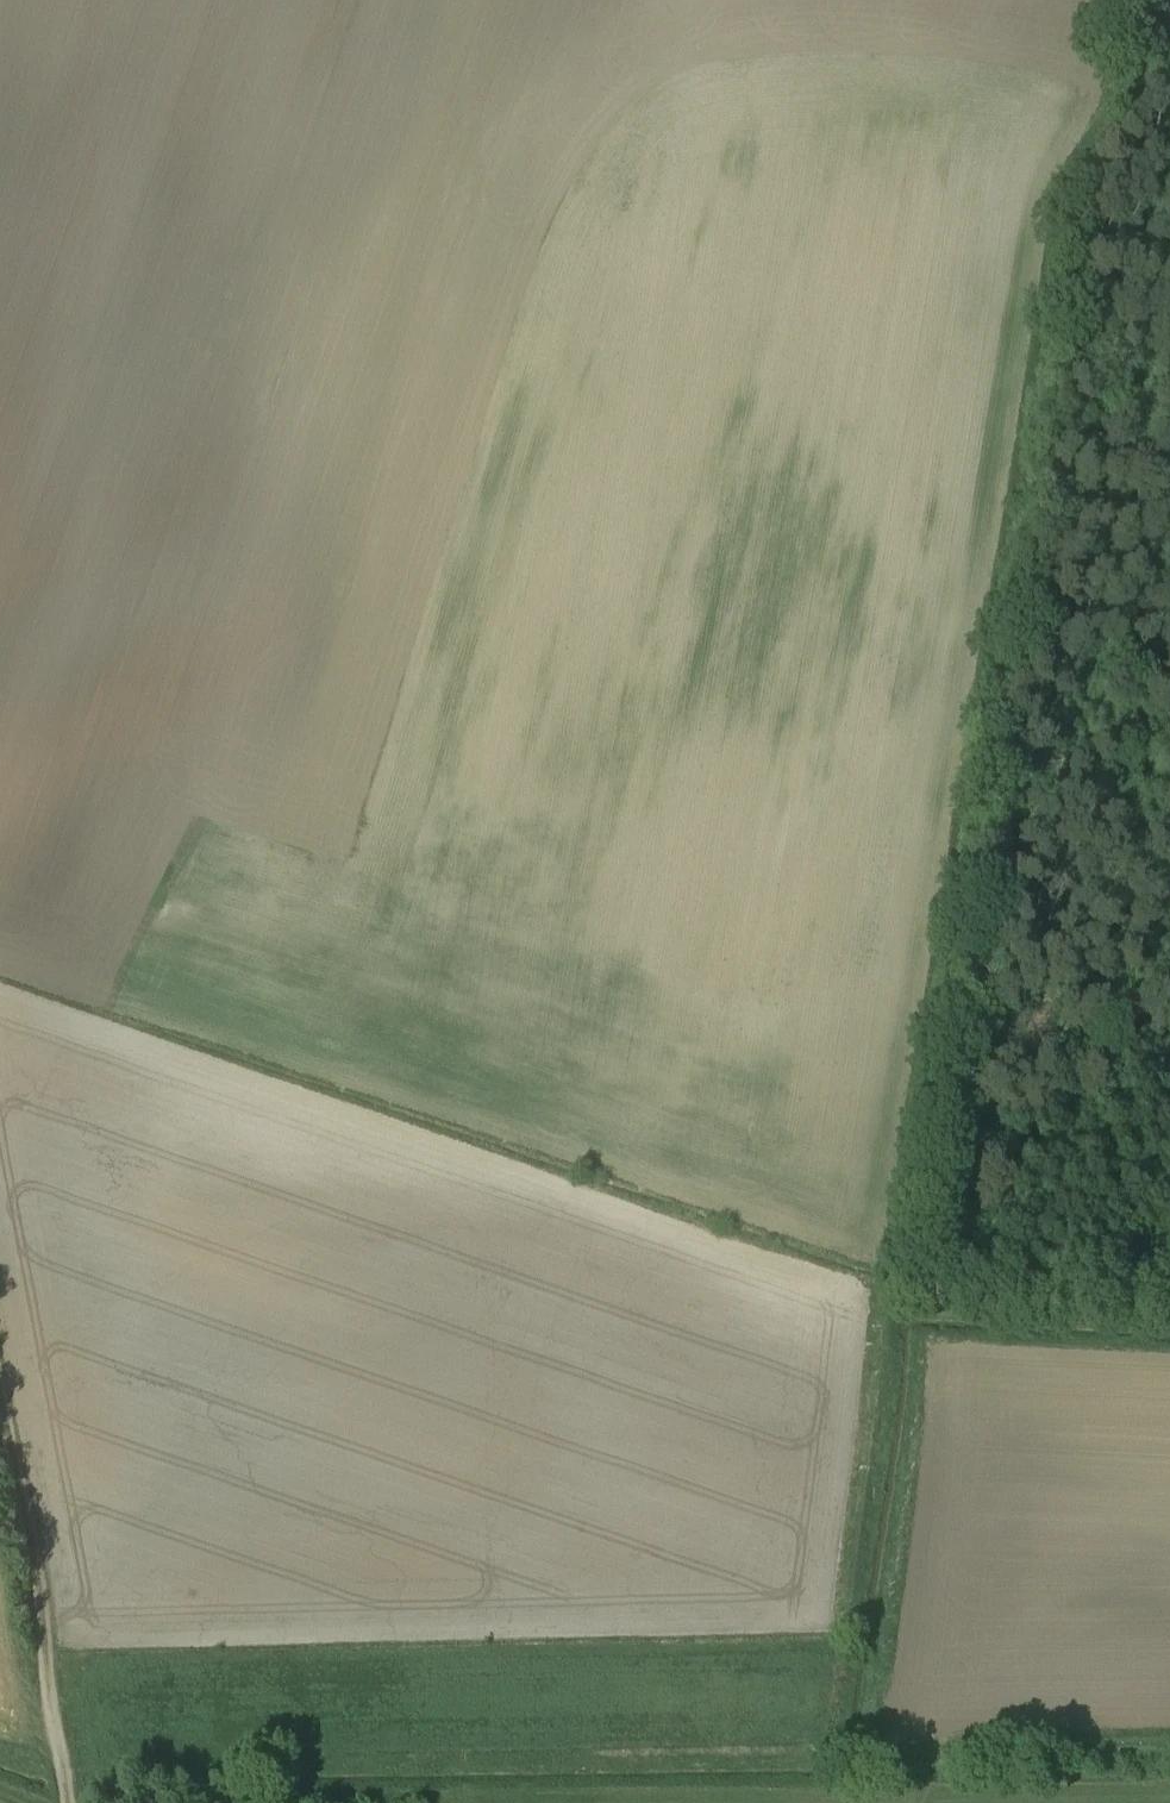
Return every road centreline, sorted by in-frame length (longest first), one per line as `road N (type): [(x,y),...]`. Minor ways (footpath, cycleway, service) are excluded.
road 1 (track): [(0,1418),(67,1802)]
road 2 (track): [(1169,1752),(848,1760)]

